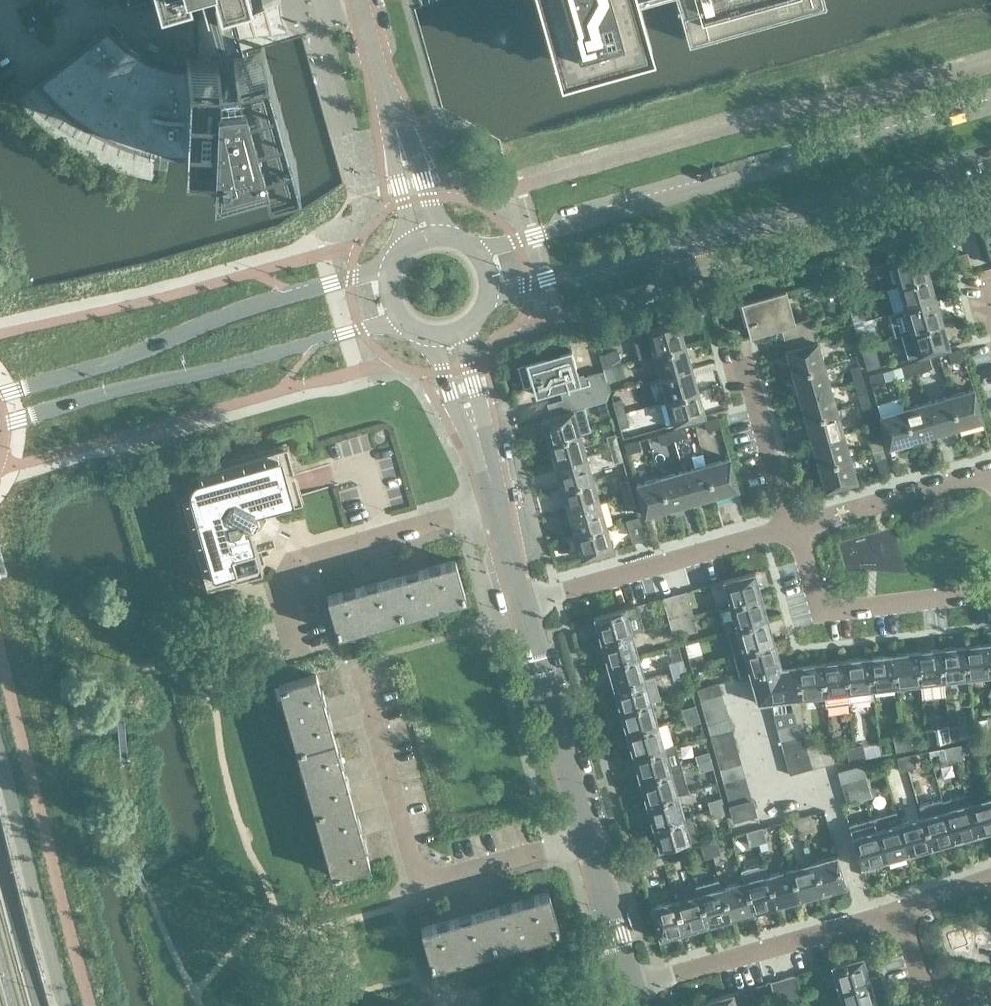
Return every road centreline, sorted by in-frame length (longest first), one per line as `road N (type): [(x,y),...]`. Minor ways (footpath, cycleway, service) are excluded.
road 1 (tertiary): [(990,108),(479,254)]
road 2 (tertiary): [(491,298),(990,158)]
road 3 (tertiary): [(400,261),(0,395)]
road 4 (tertiary): [(0,426),(405,320)]
road 5 (residential): [(589,831),(411,873),(354,666)]
road 6 (residential): [(298,653),(280,584),(293,558),(497,500)]
road 7 (residential): [(868,917),(830,790),(778,804),(746,702)]
road 8 (unclassified): [(526,603),(790,527)]
road 9 (residential): [(990,593),(818,617),(790,527)]
road 10 (tertiary): [(67,1005),(0,750)]
road 11 (unclassified): [(423,242),(359,0)]
road 12 (residential): [(631,986),(868,917)]
road 13 (unclassified): [(589,831),(526,603)]
road 14 (unclassified): [(790,527),(990,470)]
road 15 (residential): [(790,527),(742,354)]
road 16 (unclassified): [(497,500),(449,336)]
road 17 (unclassified): [(631,986),(589,831)]
road 18 (secondary): [(41,1005),(0,853)]
road 19 (residential): [(990,993),(946,999),(922,978),(902,907)]

